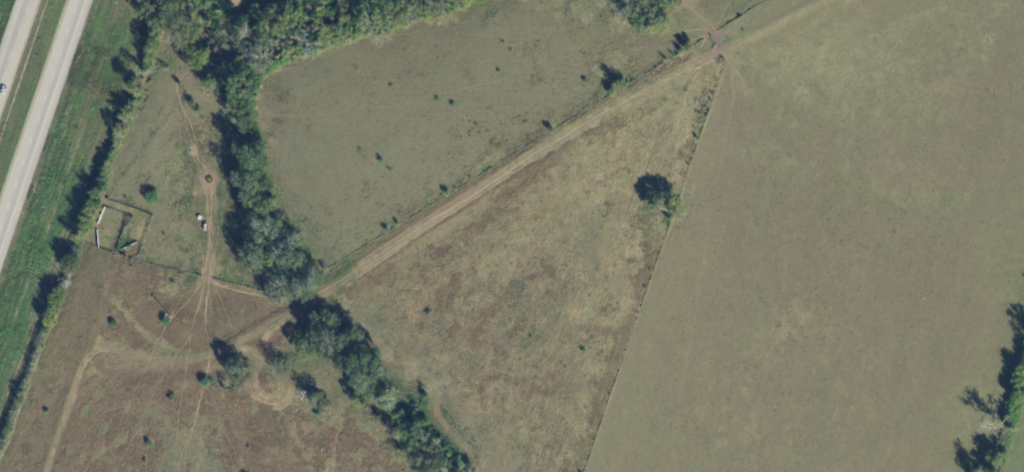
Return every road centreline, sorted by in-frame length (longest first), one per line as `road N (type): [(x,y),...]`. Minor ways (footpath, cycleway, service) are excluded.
road 1 (trunk): [(0,232),(79,0)]

